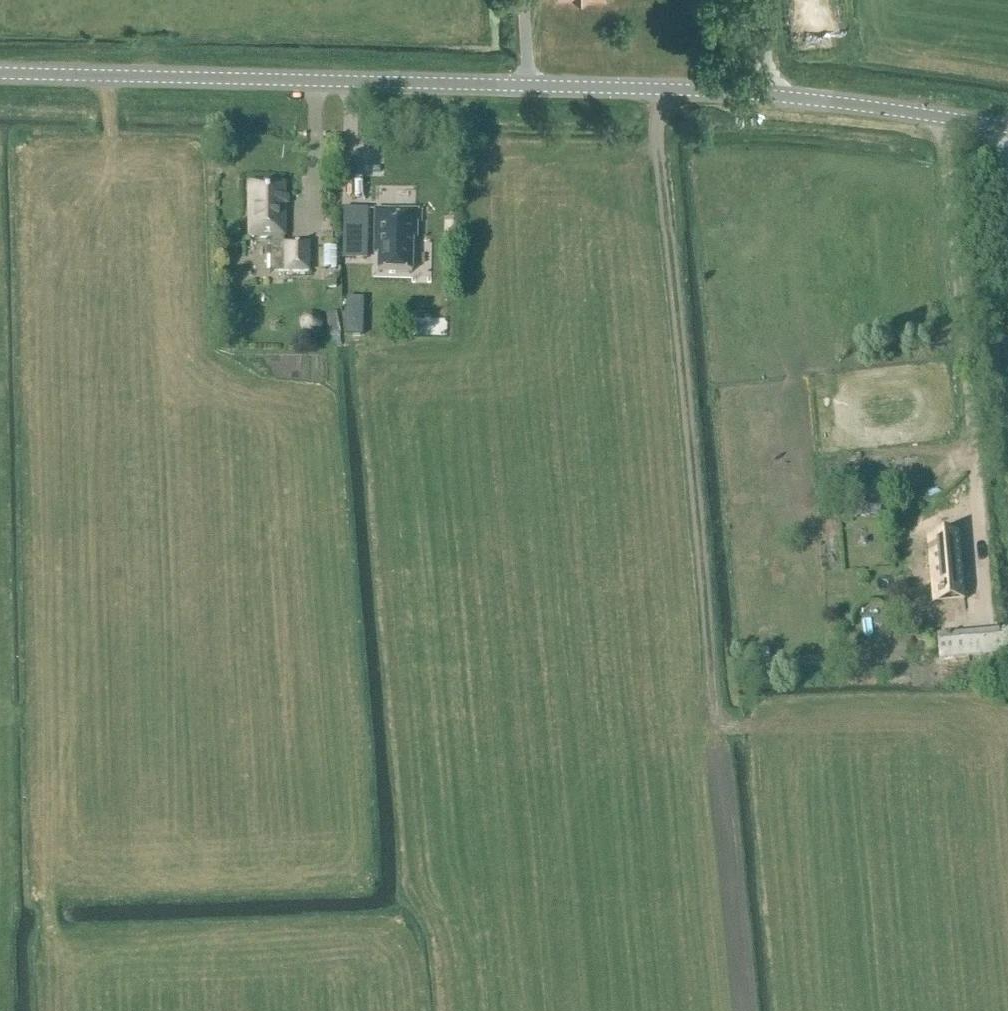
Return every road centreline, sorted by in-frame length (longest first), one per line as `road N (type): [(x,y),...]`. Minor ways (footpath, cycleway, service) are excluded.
road 1 (tertiary): [(0,73),(742,92),(1007,128)]

